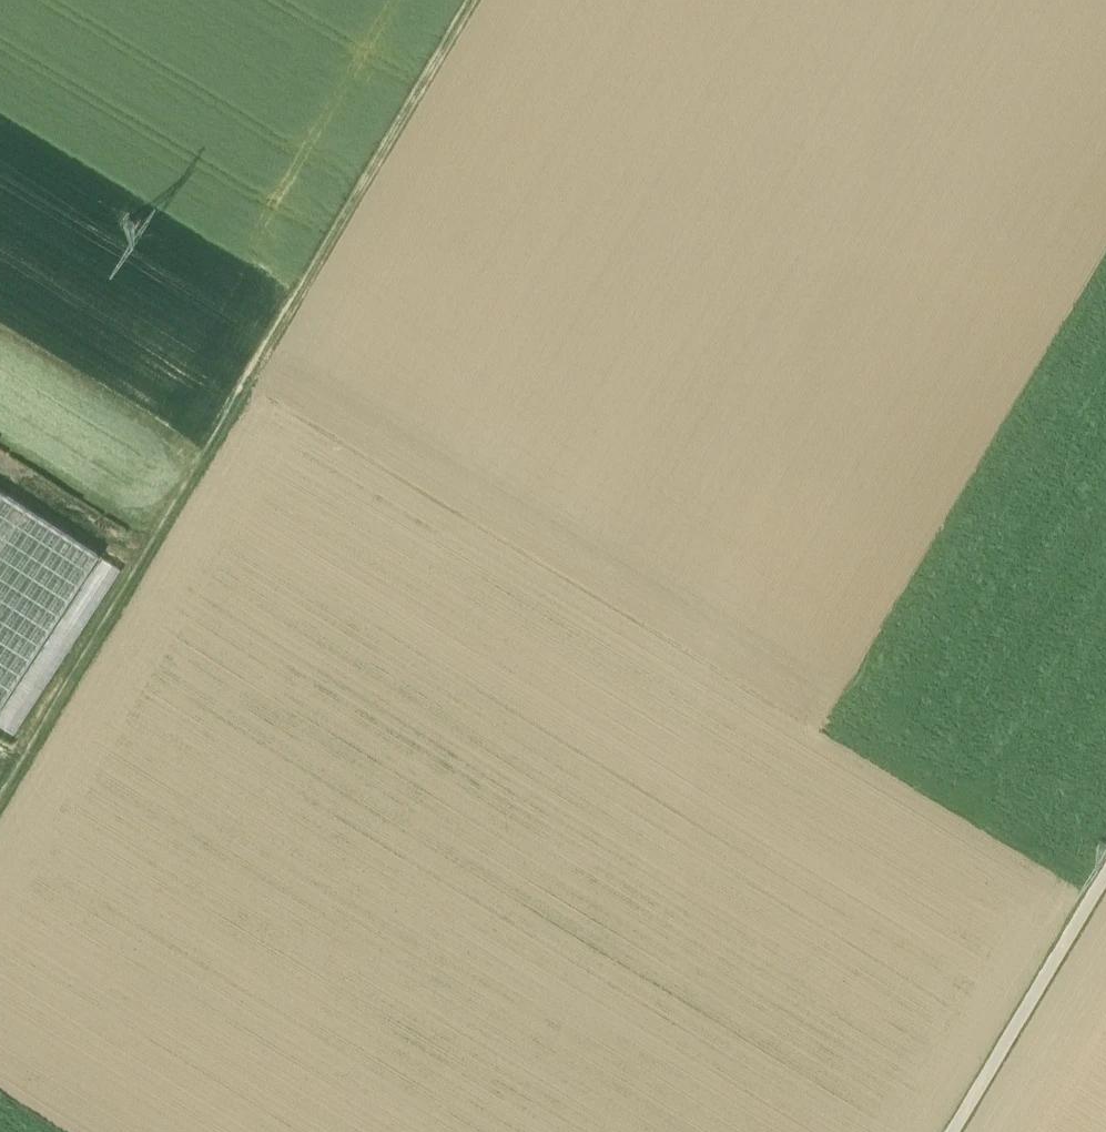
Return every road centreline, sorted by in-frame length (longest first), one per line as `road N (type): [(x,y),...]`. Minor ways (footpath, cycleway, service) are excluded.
road 1 (track): [(0,846),(503,0)]
road 2 (track): [(1105,872),(952,1131)]

